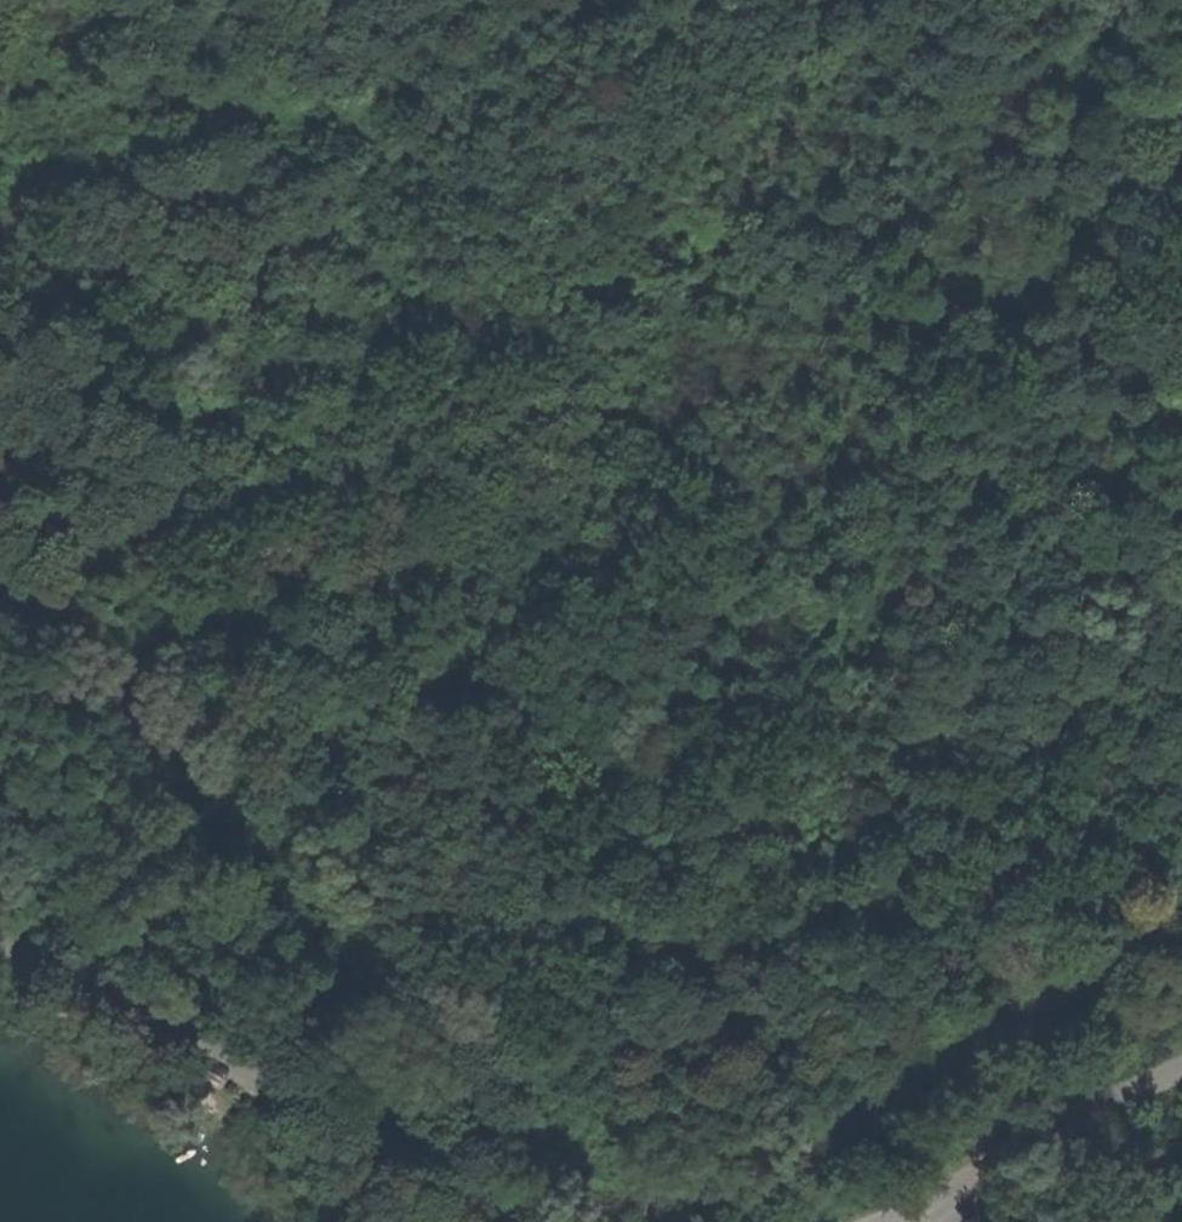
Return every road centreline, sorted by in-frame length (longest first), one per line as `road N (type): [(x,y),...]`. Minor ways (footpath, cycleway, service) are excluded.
road 1 (track): [(589,528),(60,441),(0,422)]
road 2 (unclassified): [(509,1221),(0,943)]
road 3 (unclassified): [(909,1221),(1181,1081)]

